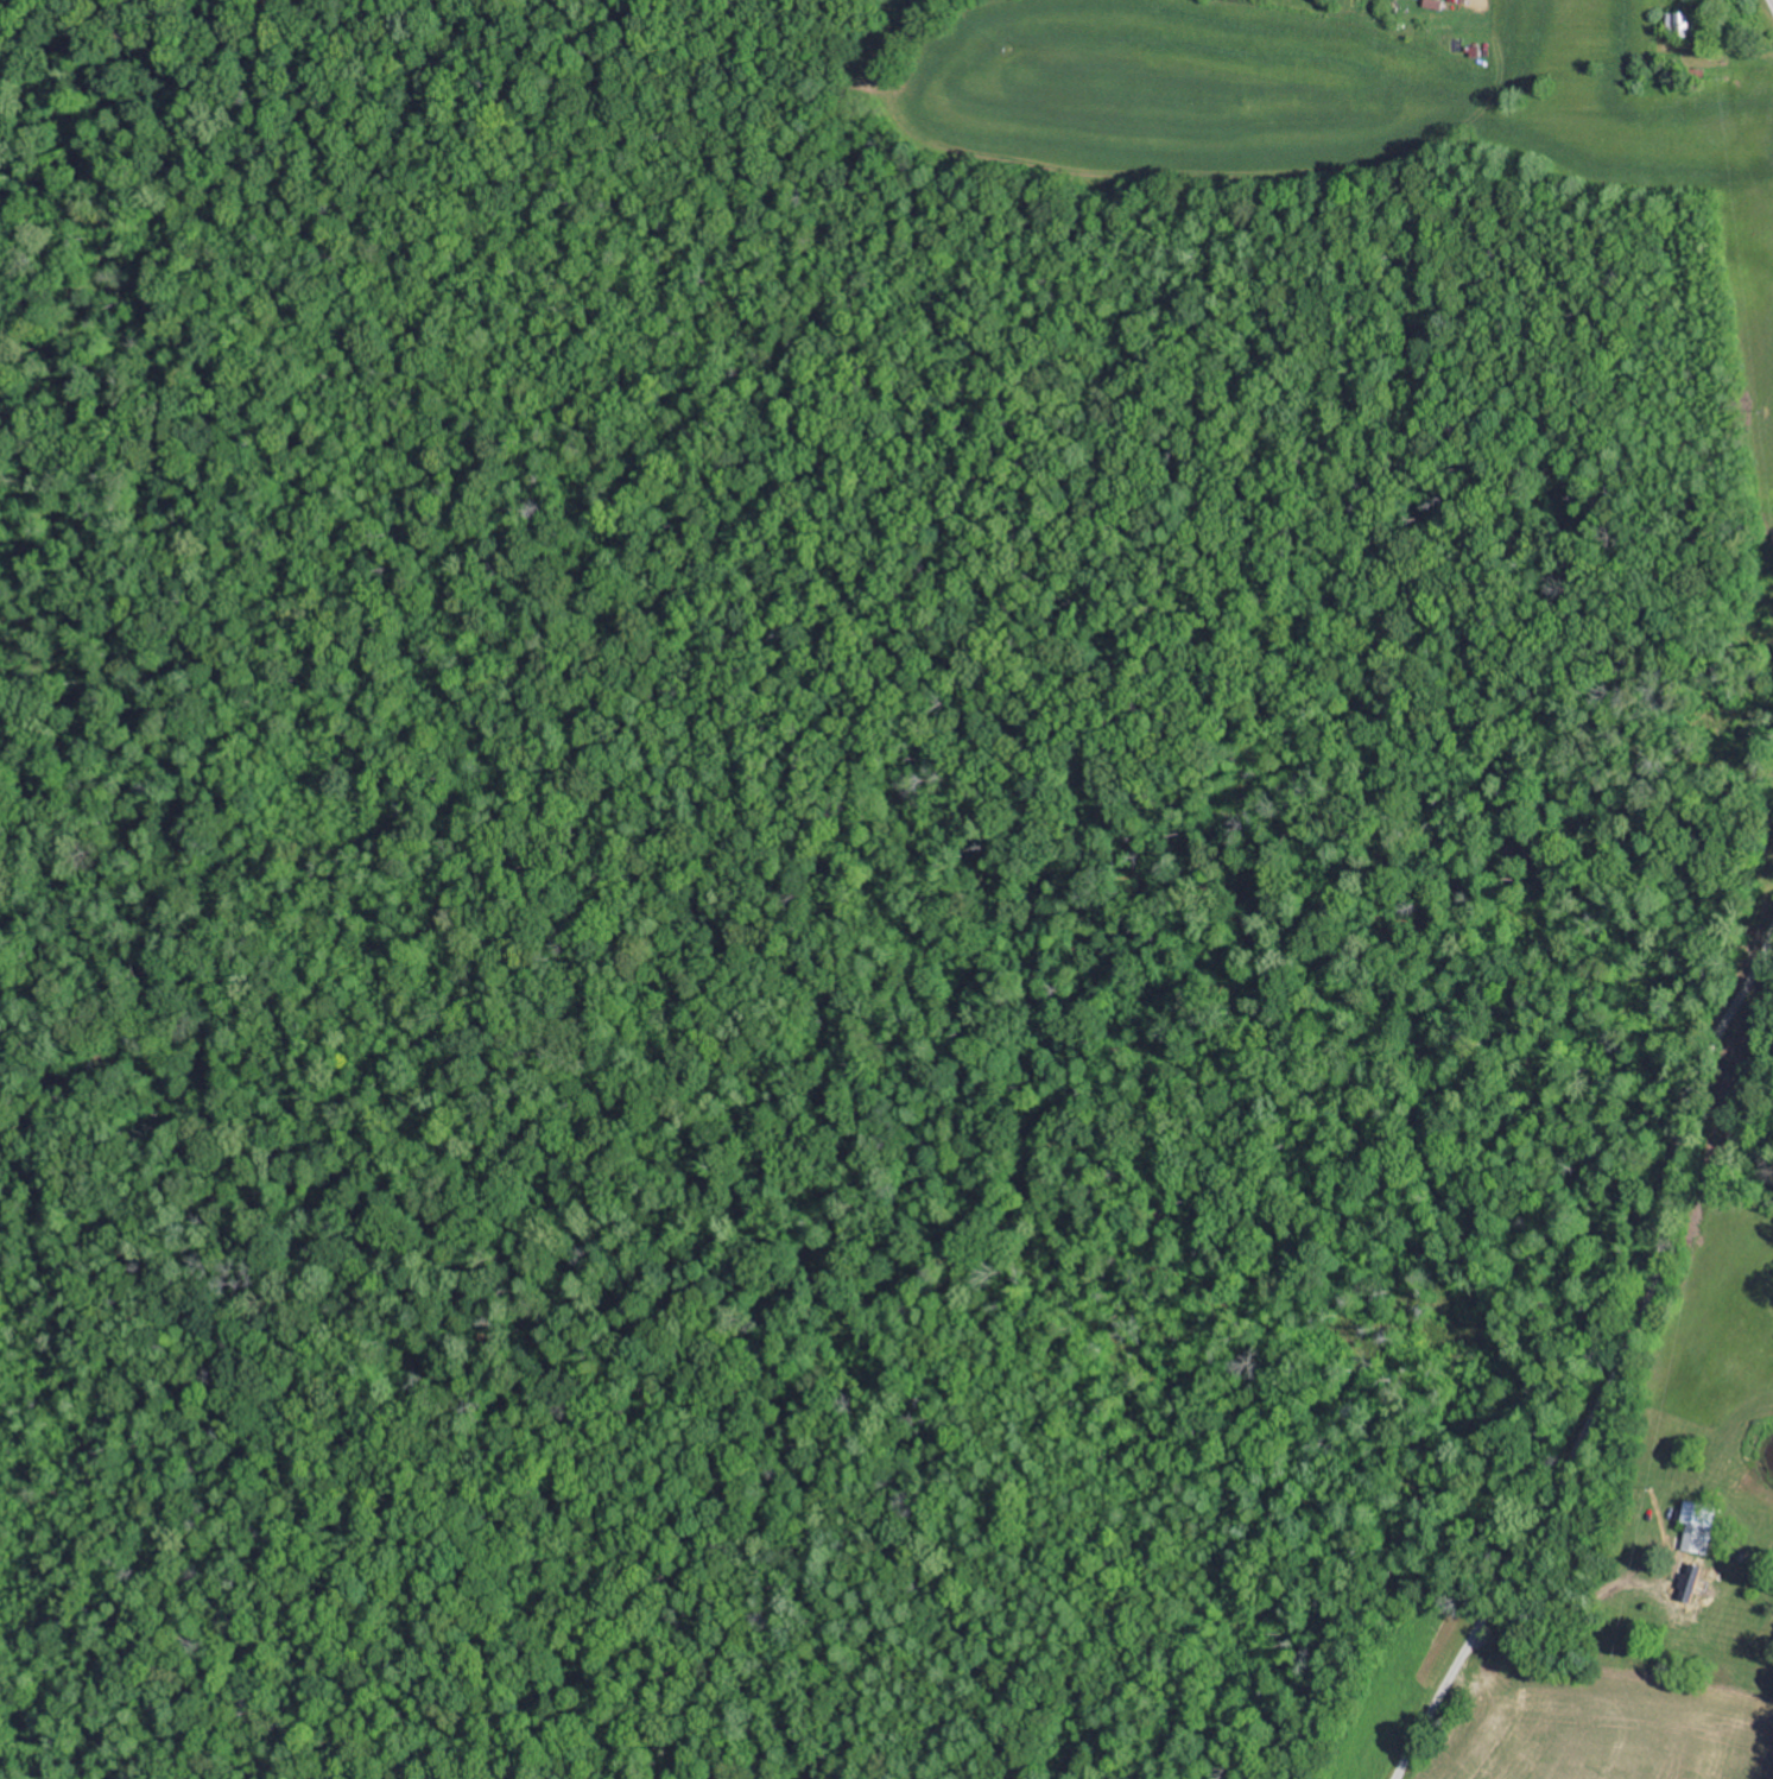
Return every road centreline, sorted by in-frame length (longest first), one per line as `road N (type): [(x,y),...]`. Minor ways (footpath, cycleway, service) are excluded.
road 1 (residential): [(1393,1778),(1623,1356),(1655,1283),(1686,1095),(1772,922)]

